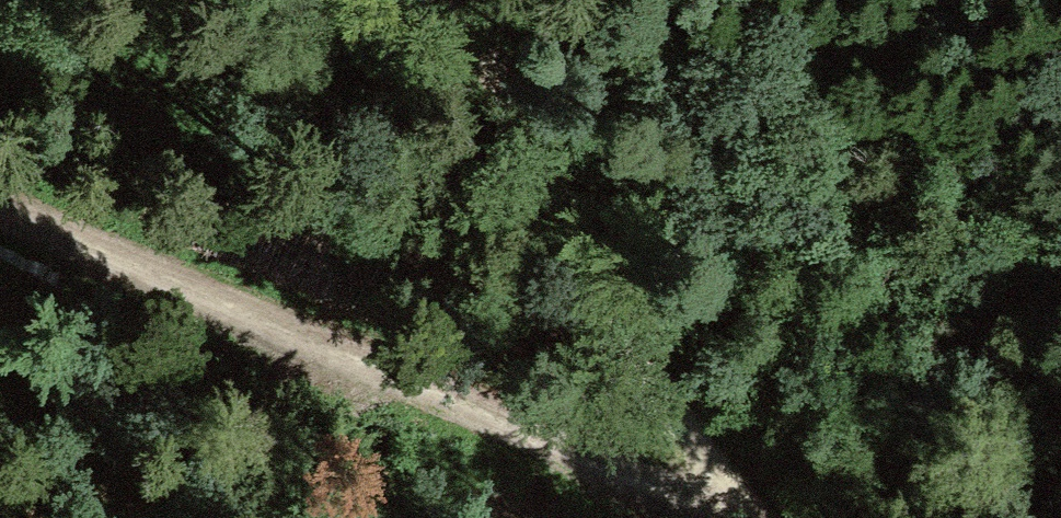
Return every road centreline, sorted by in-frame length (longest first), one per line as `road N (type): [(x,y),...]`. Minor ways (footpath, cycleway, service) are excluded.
road 1 (track): [(0,192),(703,517)]
road 2 (track): [(421,0),(670,440),(735,517)]

